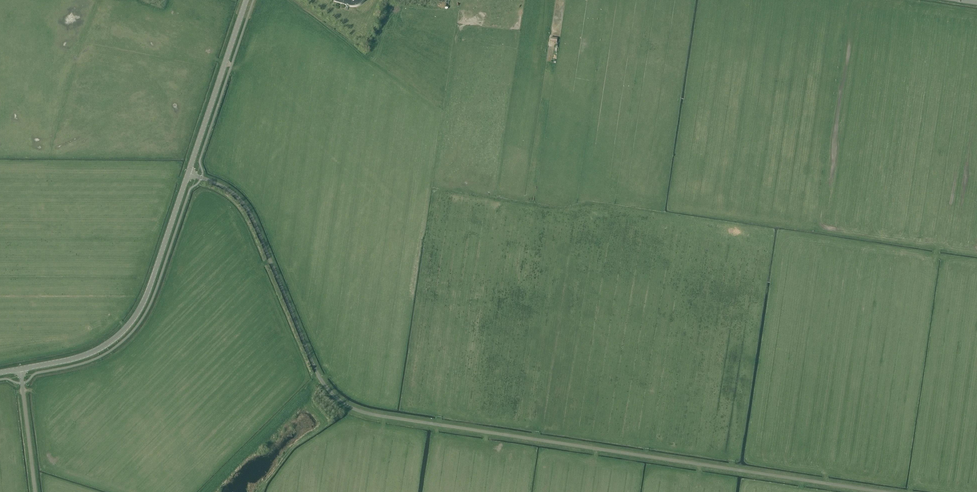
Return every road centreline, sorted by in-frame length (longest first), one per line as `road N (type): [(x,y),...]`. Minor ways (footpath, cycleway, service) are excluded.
road 1 (unclassified): [(893,491),(355,408),(323,381),(246,202),(189,170)]
road 2 (tertiary): [(21,368),(93,352),(134,319),(189,170)]
road 3 (tertiary): [(189,170),(247,0)]
road 4 (unclassified): [(36,491),(21,368)]

